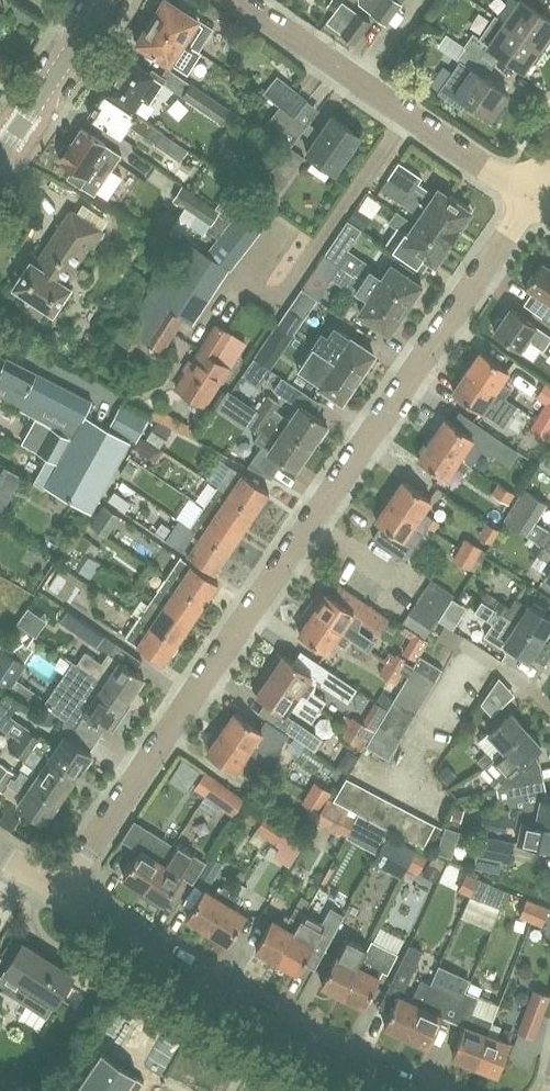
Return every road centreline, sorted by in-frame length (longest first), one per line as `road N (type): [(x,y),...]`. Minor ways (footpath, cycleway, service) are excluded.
road 1 (residential): [(61,889),(531,199)]
road 2 (residential): [(419,1090),(254,1009),(61,889)]
road 3 (residential): [(531,199),(241,0)]
road 4 (tertiary): [(0,158),(107,0)]

